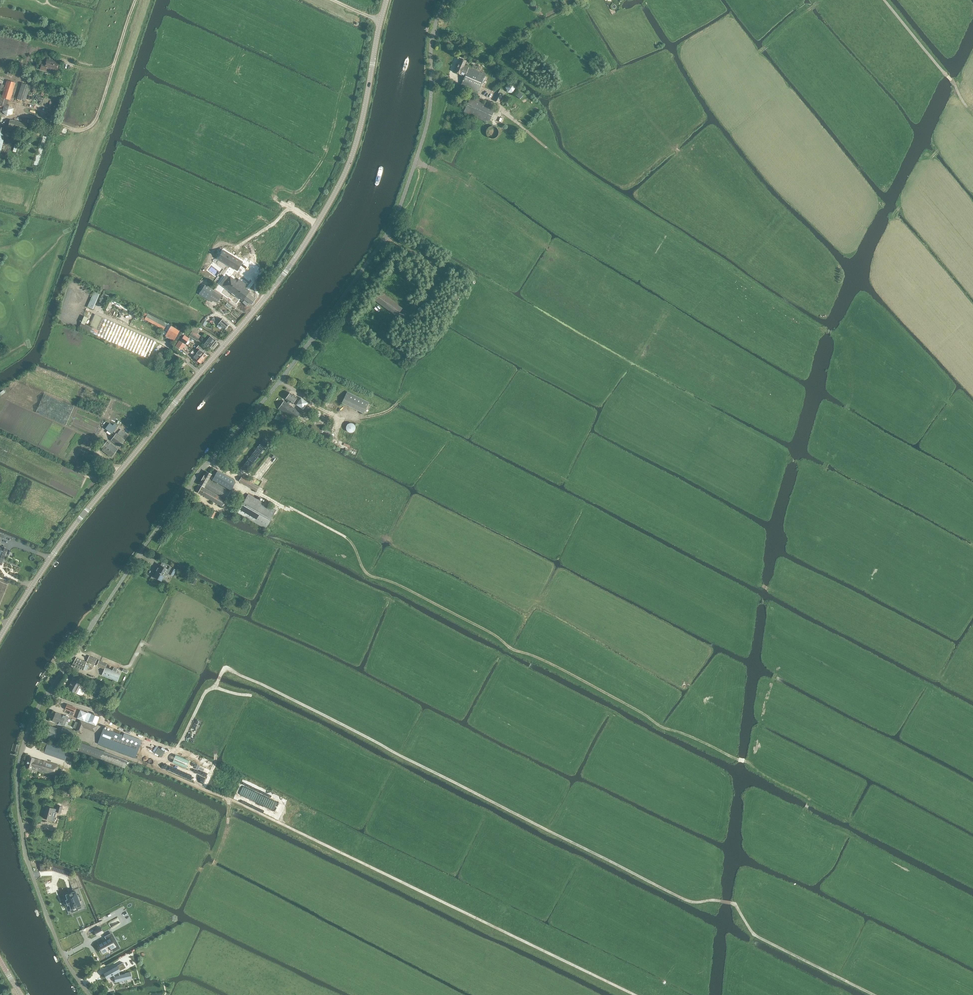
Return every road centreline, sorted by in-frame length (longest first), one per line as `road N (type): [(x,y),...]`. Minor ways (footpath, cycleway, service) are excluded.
road 1 (unclassified): [(91,994),(62,950),(25,852),(17,789),(27,733),(133,563),(393,226),(426,135),(432,44),(445,0)]
road 2 (track): [(872,994),(755,935),(733,904),(690,902),(262,685),(228,671),(215,687),(251,695)]
road 3 (track): [(861,825),(369,575),(347,538),(282,502),(246,491),(224,511),(188,489)]
road 4 (tertiary): [(0,638),(83,516),(303,250),(353,155),(387,0)]
road 5 (track): [(230,800),(636,994)]
road 6 (track): [(845,341),(575,170),(480,96)]
road 7 (track): [(637,374),(465,273),(436,269),(386,238)]
road 8 (track): [(215,687),(157,769),(80,739),(63,743),(27,733)]
road 9 (track): [(787,459),(823,472),(850,402),(845,341)]
road 10 (track): [(59,124),(83,129),(96,119),(135,0)]
road 11 (track): [(972,109),(885,0)]
road 12 (track): [(953,405),(845,341)]

